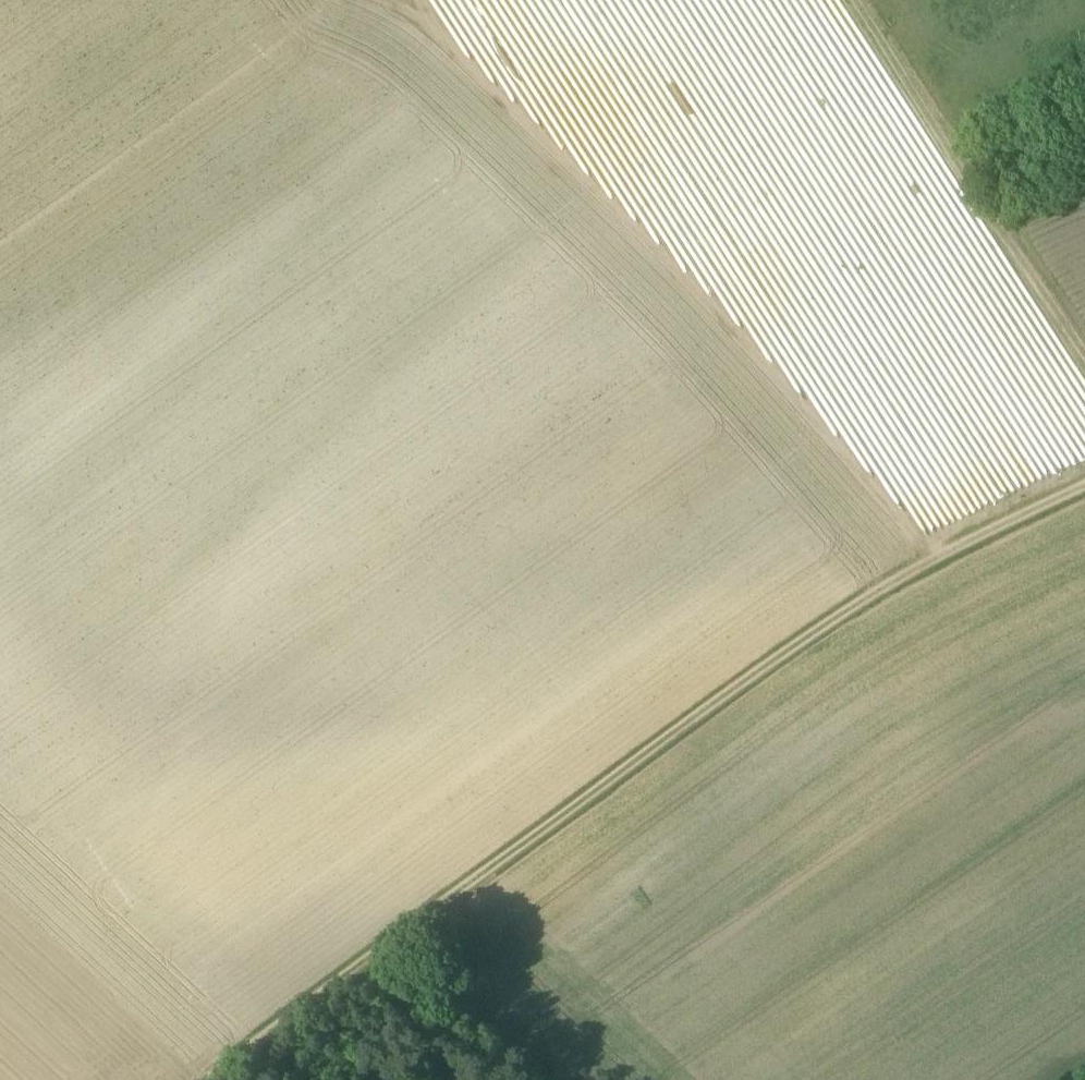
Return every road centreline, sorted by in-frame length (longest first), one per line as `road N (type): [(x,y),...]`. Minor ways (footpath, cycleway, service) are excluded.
road 1 (track): [(1084,487),(921,565),(212,1079)]
road 2 (track): [(856,0),(1084,357)]

